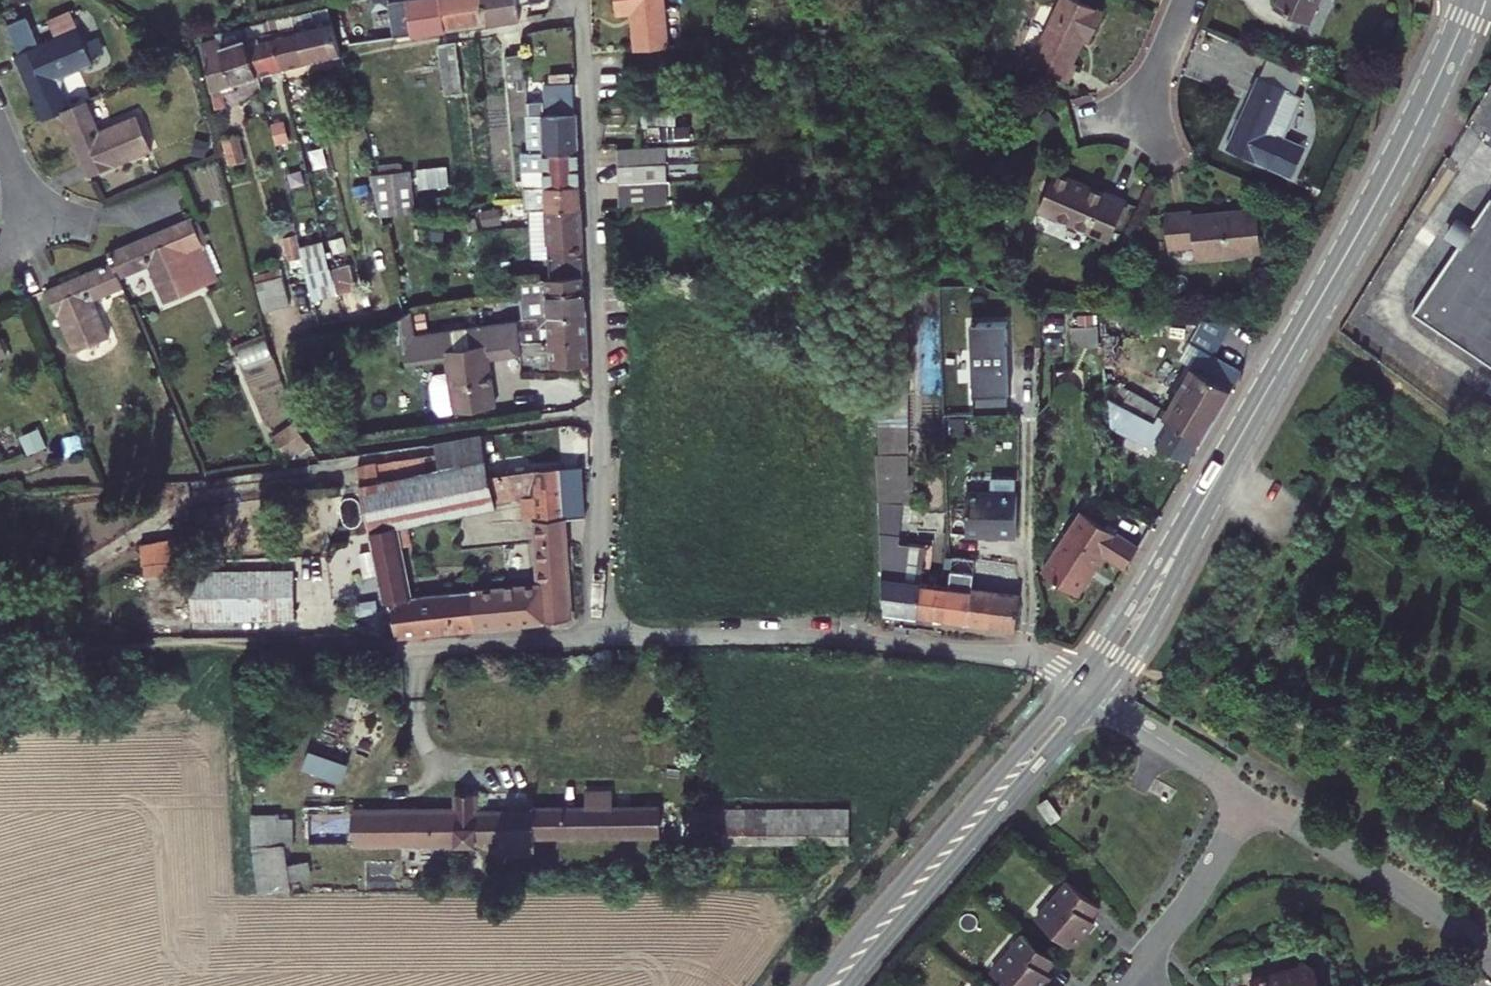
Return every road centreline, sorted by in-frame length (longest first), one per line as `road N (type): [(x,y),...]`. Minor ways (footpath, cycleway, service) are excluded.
road 1 (tertiary): [(1220,471),(1405,144),(1468,0)]
road 2 (tertiary): [(1075,685),(818,985)]
road 3 (tertiary): [(850,985),(1095,699)]
road 4 (residential): [(1490,957),(1414,896),(1250,801)]
road 5 (tertiary): [(1095,699),(1141,638),(1220,471)]
road 6 (tertiary): [(1220,471),(1075,685)]
road 7 (residential): [(1250,801),(1190,902),(1131,972)]
road 8 (residential): [(1250,801),(1095,699)]
road 9 (residential): [(1134,118),(1182,0)]

